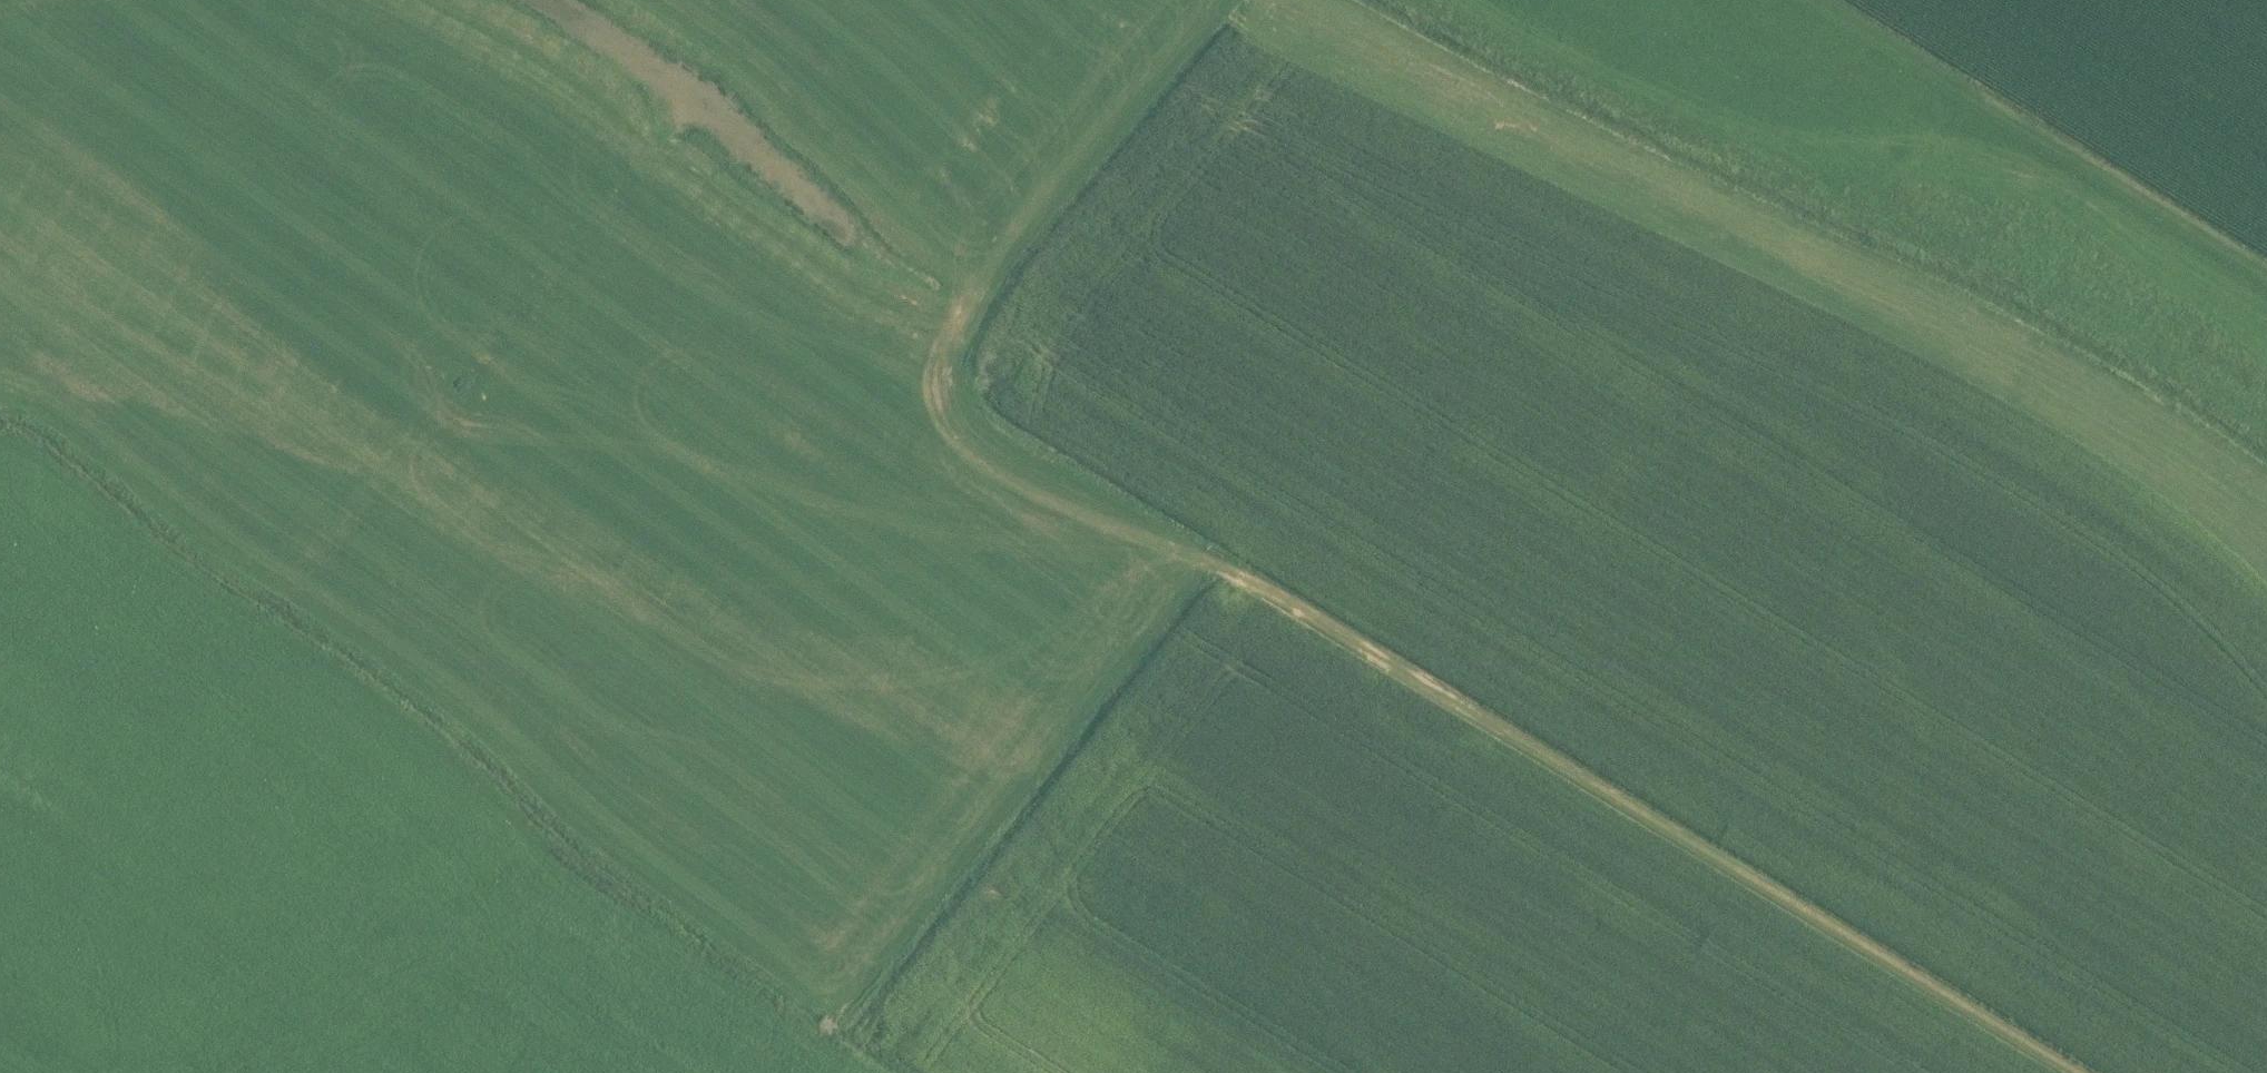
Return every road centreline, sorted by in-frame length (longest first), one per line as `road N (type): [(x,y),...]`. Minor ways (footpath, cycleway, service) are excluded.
road 1 (track): [(2083,1072),(1231,568)]

